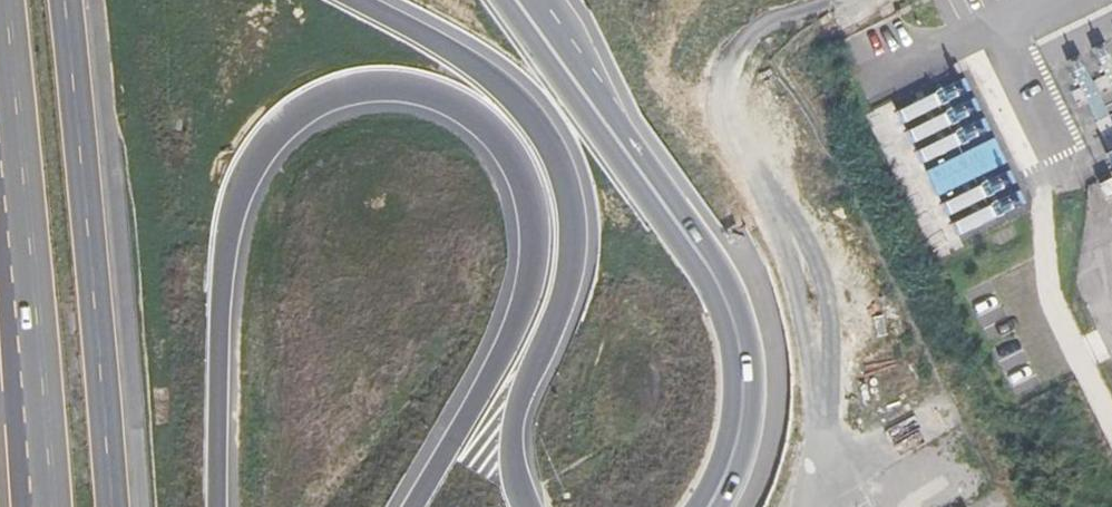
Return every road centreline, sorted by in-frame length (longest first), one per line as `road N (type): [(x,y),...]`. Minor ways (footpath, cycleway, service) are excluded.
road 1 (trunk): [(219,506),(221,298),(239,179),(278,127),(335,96),(394,86),(466,107),(508,146),(539,231),(528,290),(491,374),(412,506)]
road 2 (trunk): [(525,506),(509,464),(510,434),(517,399),(554,331),(570,278),(570,171),(535,102),(369,0)]
road 3 (trunk): [(1,0),(50,506)]
road 4 (trunk): [(117,506),(69,0)]
road 5 (primary): [(707,506),(719,493),(744,411),(743,356),(718,278),(610,125)]
road 6 (trunk): [(0,284),(19,506)]
road 7 (primary): [(610,125),(521,0)]
road 8 (primary): [(610,125),(534,0)]

